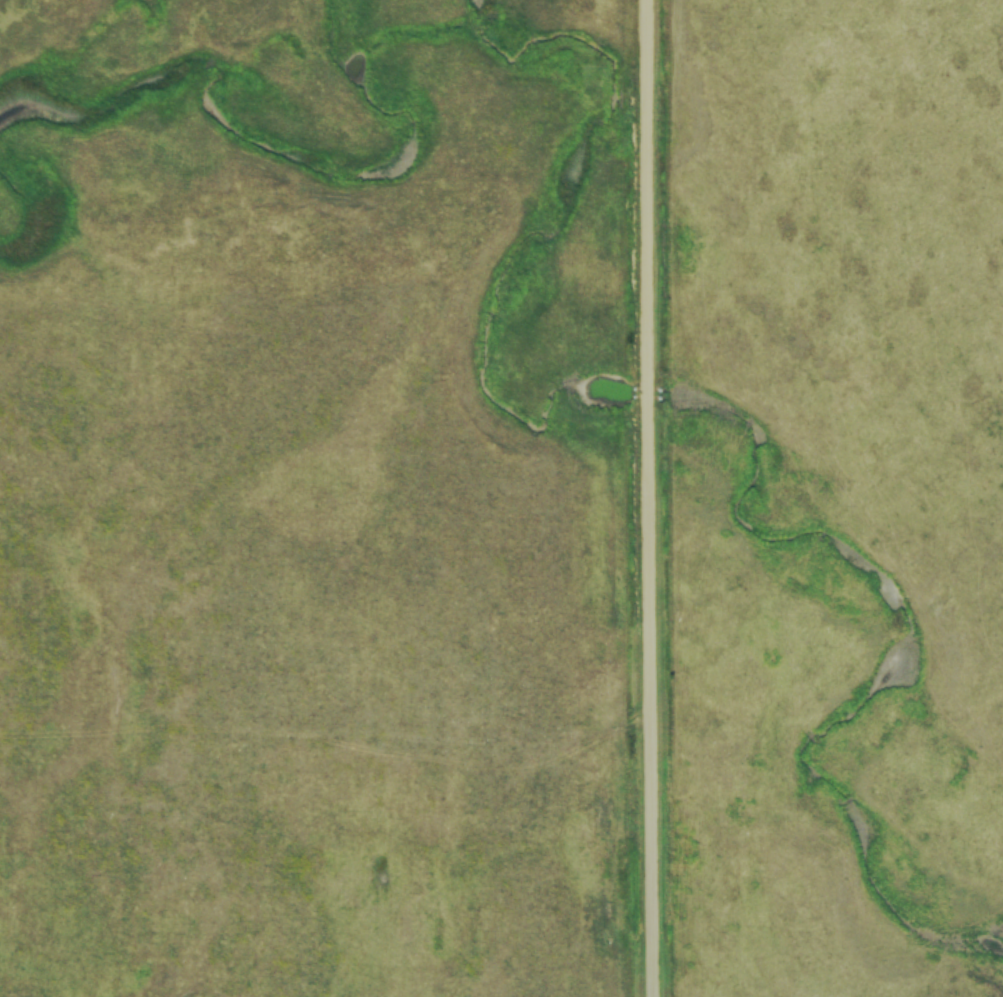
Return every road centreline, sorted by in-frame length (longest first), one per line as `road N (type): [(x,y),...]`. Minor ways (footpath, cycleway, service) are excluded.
road 1 (residential): [(657,996),(650,0)]

